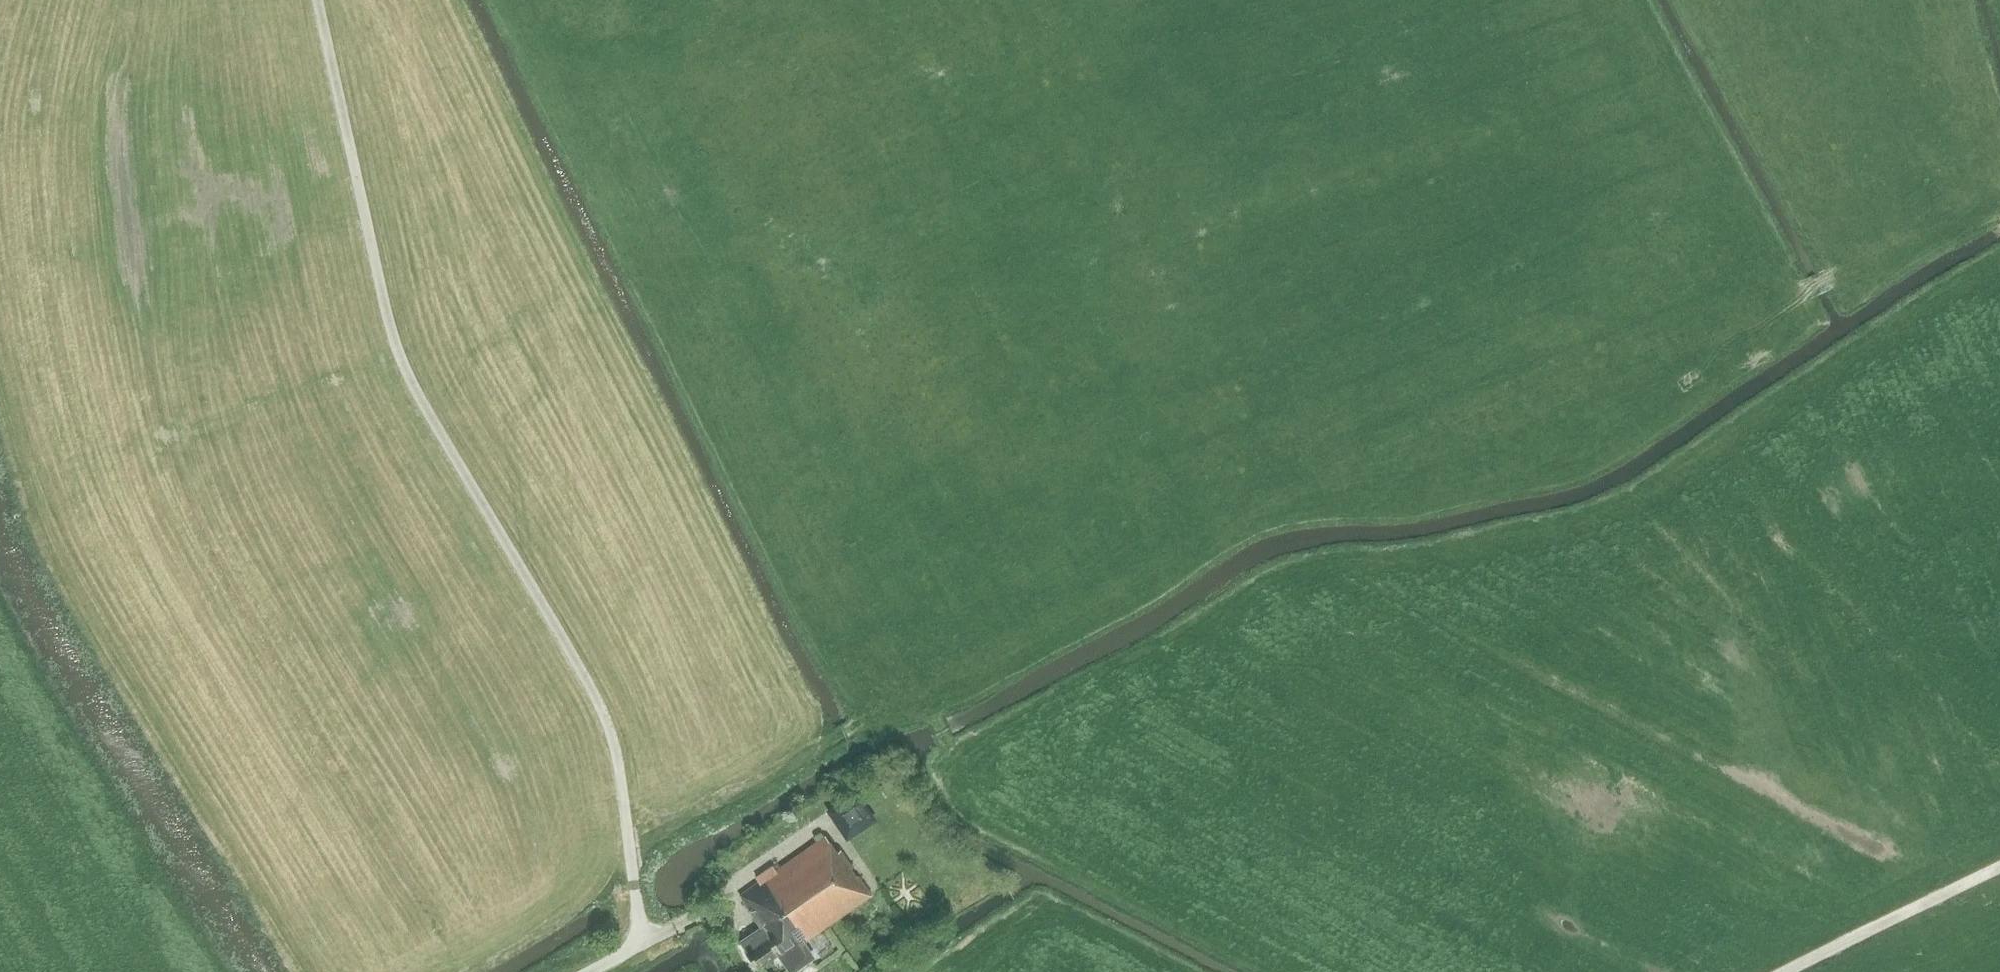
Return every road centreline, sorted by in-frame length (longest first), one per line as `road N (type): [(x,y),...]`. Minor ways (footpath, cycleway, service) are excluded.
road 1 (unclassified): [(599,971),(647,945),(602,719),(389,353),(325,0)]
road 2 (track): [(1804,971),(1999,872)]

